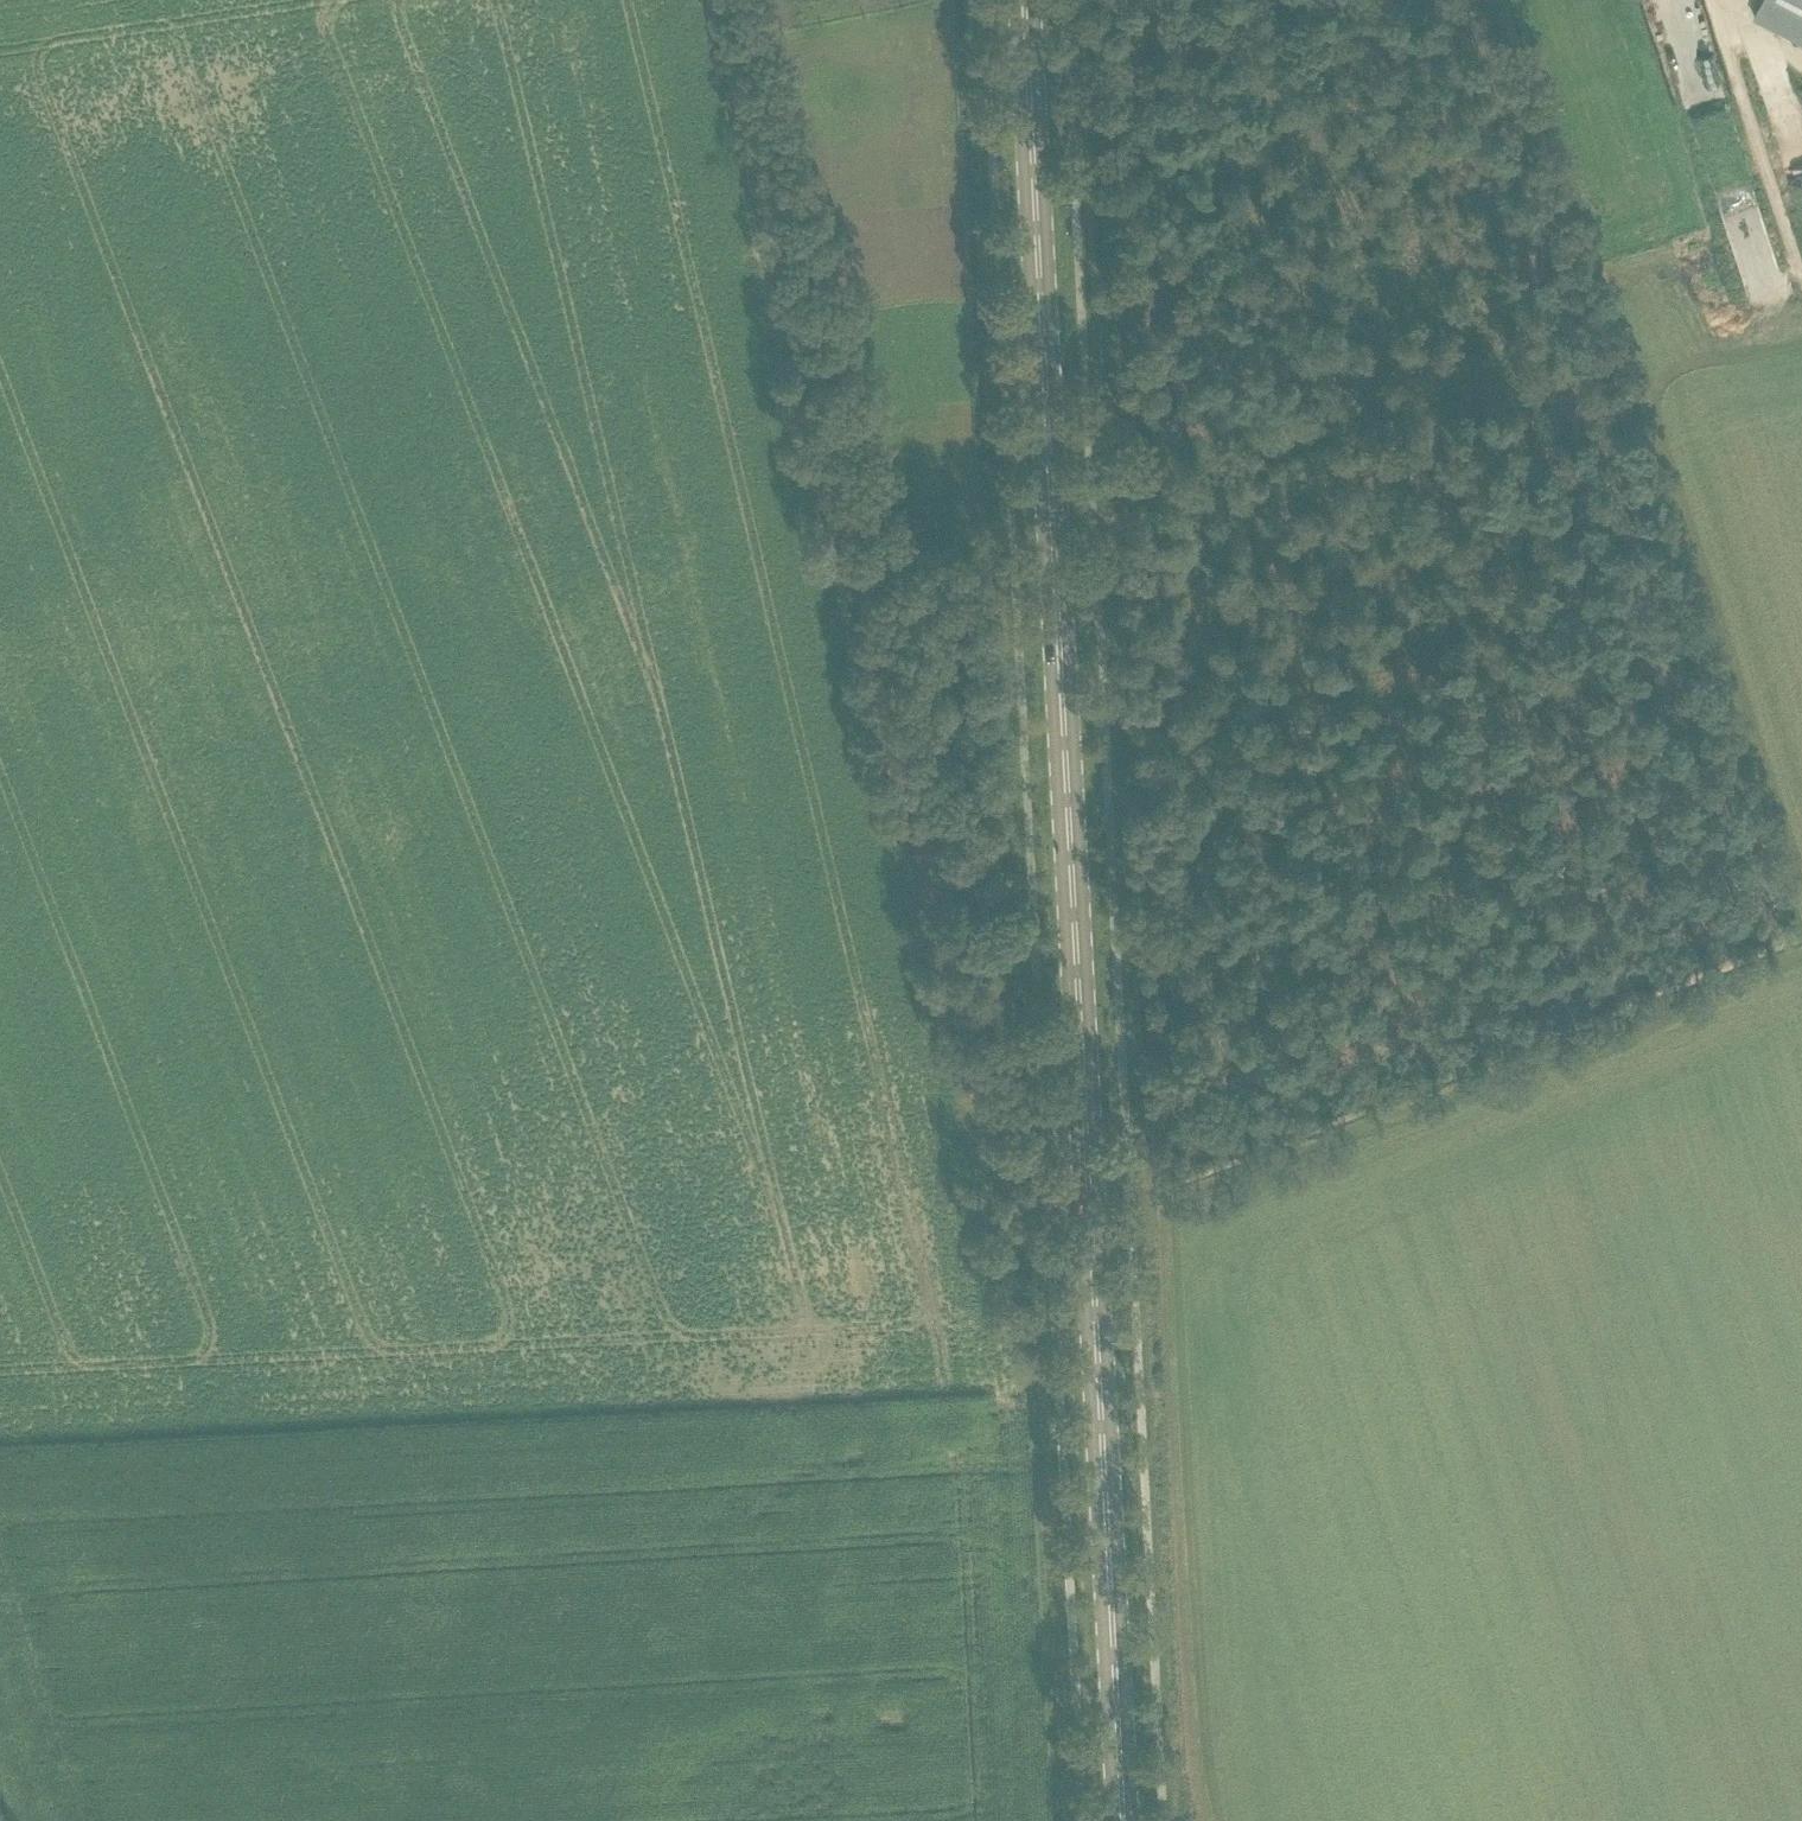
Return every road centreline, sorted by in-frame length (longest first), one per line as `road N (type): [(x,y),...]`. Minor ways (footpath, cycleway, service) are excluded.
road 1 (primary): [(1123,1820),(1024,0)]

